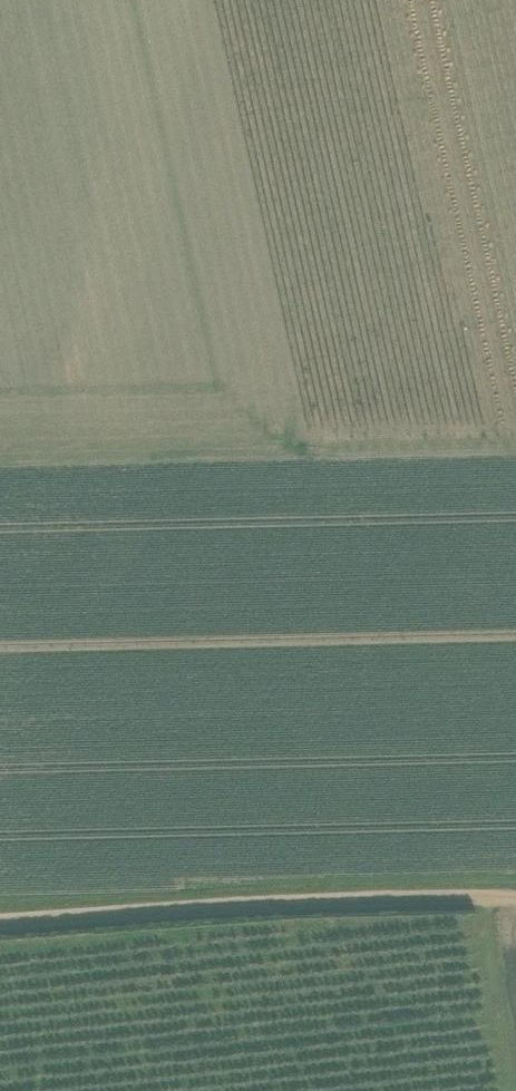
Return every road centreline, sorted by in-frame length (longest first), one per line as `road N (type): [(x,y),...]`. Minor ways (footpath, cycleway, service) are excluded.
road 1 (track): [(0,924),(286,901),(515,898)]

